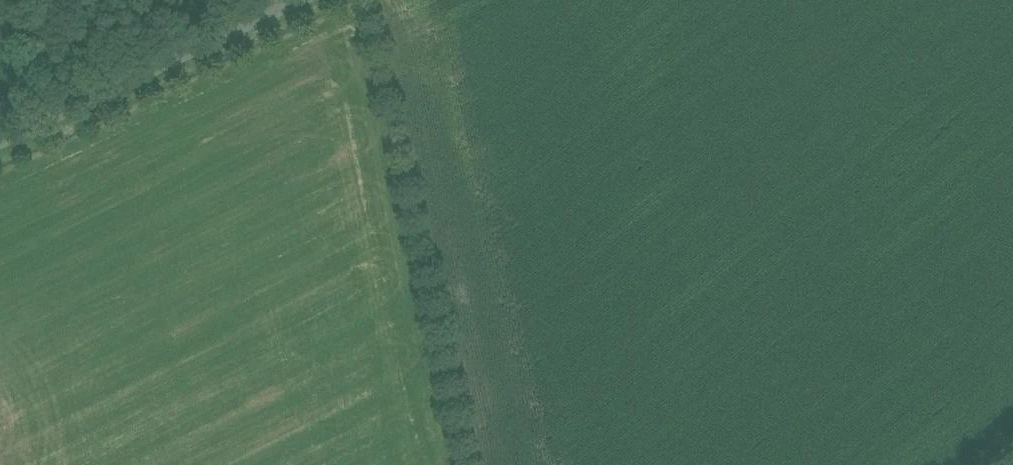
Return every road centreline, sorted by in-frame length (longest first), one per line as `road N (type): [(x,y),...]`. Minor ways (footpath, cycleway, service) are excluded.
road 1 (unclassified): [(0,145),(303,0)]

